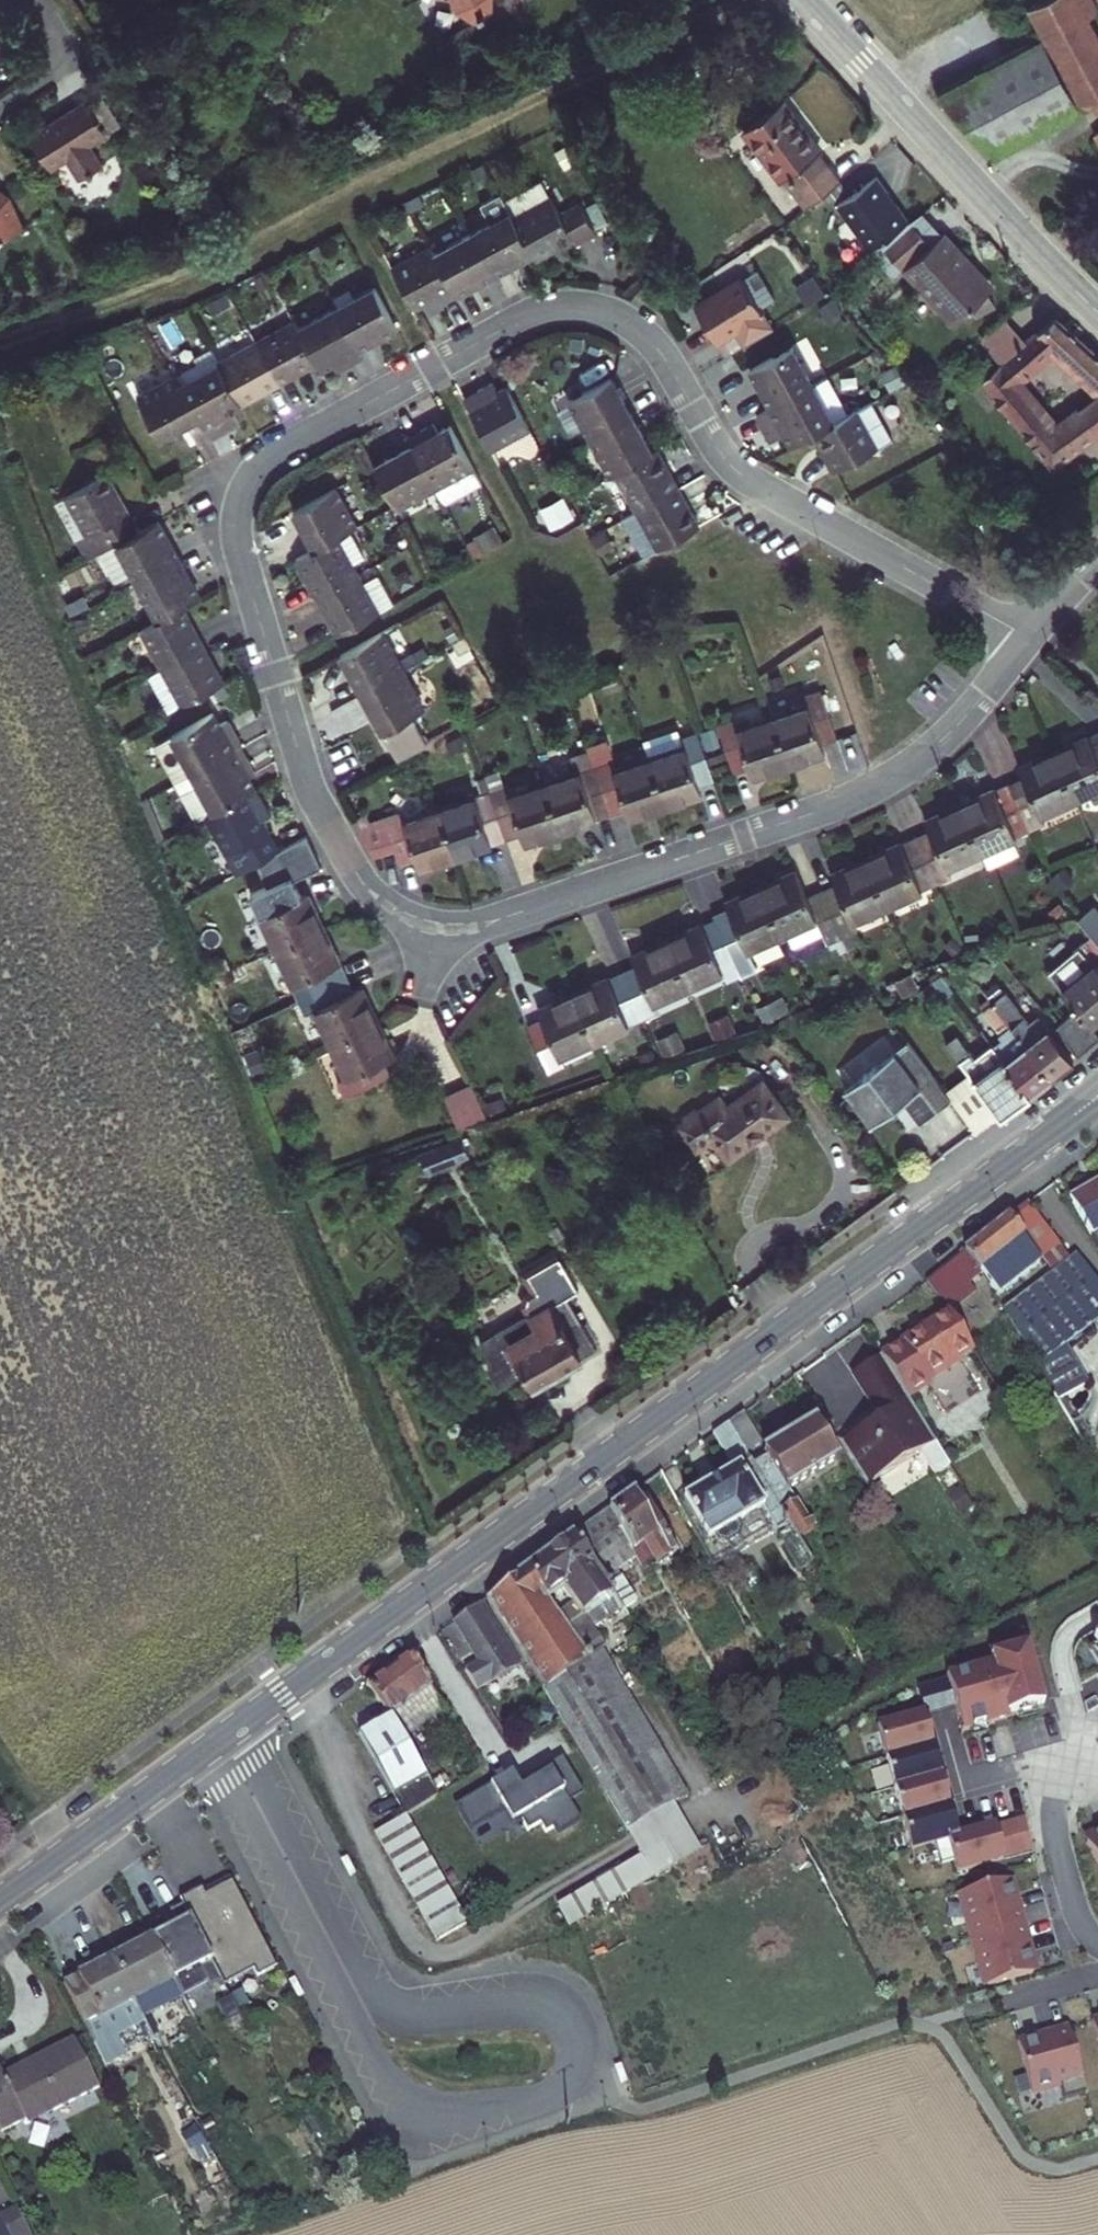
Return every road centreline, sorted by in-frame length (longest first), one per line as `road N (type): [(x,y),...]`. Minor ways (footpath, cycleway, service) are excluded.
road 1 (residential): [(1030,640),(745,480),(717,453),(646,337),(589,310),(552,311),(515,325),(273,459),(241,499),(240,549),(312,793),(370,893),(420,925),(457,931),(497,923),(811,816),(873,791),(940,746)]
road 2 (secondary): [(0,1901),(1097,1100)]
road 3 (track): [(745,0),(184,274),(0,335)]
road 4 (secondary): [(801,0),(1097,315)]
road 5 (residential): [(1097,1942),(1079,1916),(1054,1829),(1072,1730),(1064,1662)]
road 6 (residential): [(940,746),(1030,640)]

